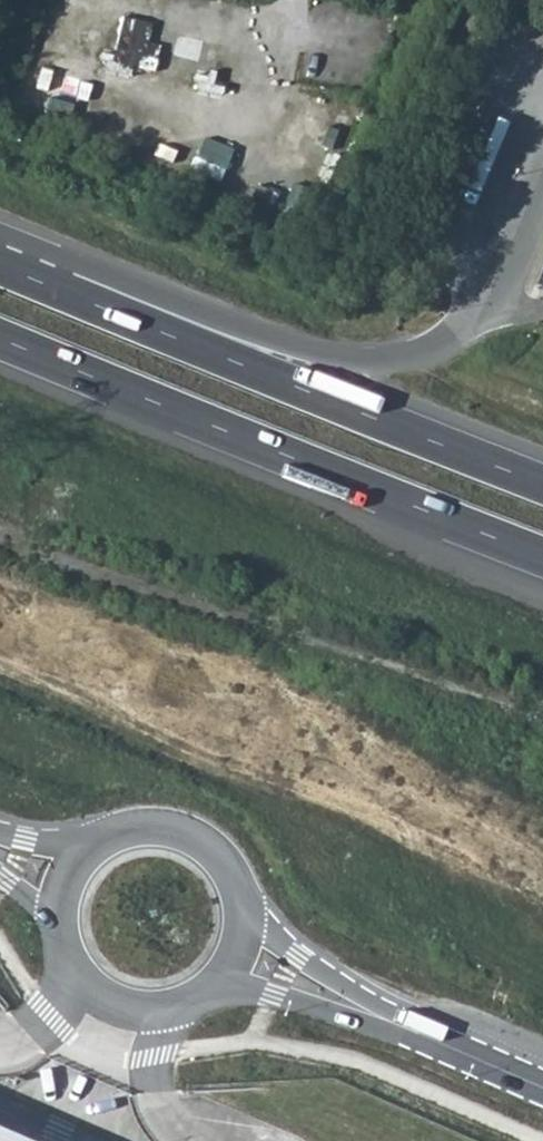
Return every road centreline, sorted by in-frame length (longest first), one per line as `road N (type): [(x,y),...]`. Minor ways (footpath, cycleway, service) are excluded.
road 1 (trunk): [(0,338),(542,556)]
road 2 (trunk): [(542,484),(55,287)]
road 3 (trunk): [(465,323),(438,343),(368,356),(173,303),(55,287)]
road 4 (secondary): [(58,921),(74,972),(113,1004),(162,1011),(217,982)]
road 5 (secondary): [(241,912),(226,870),(180,834),(136,830),(95,848)]
road 6 (secondary): [(387,1020),(241,912)]
road 7 (secondary): [(217,982),(387,1020)]
road 8 (secondary): [(387,1020),(542,1088)]

